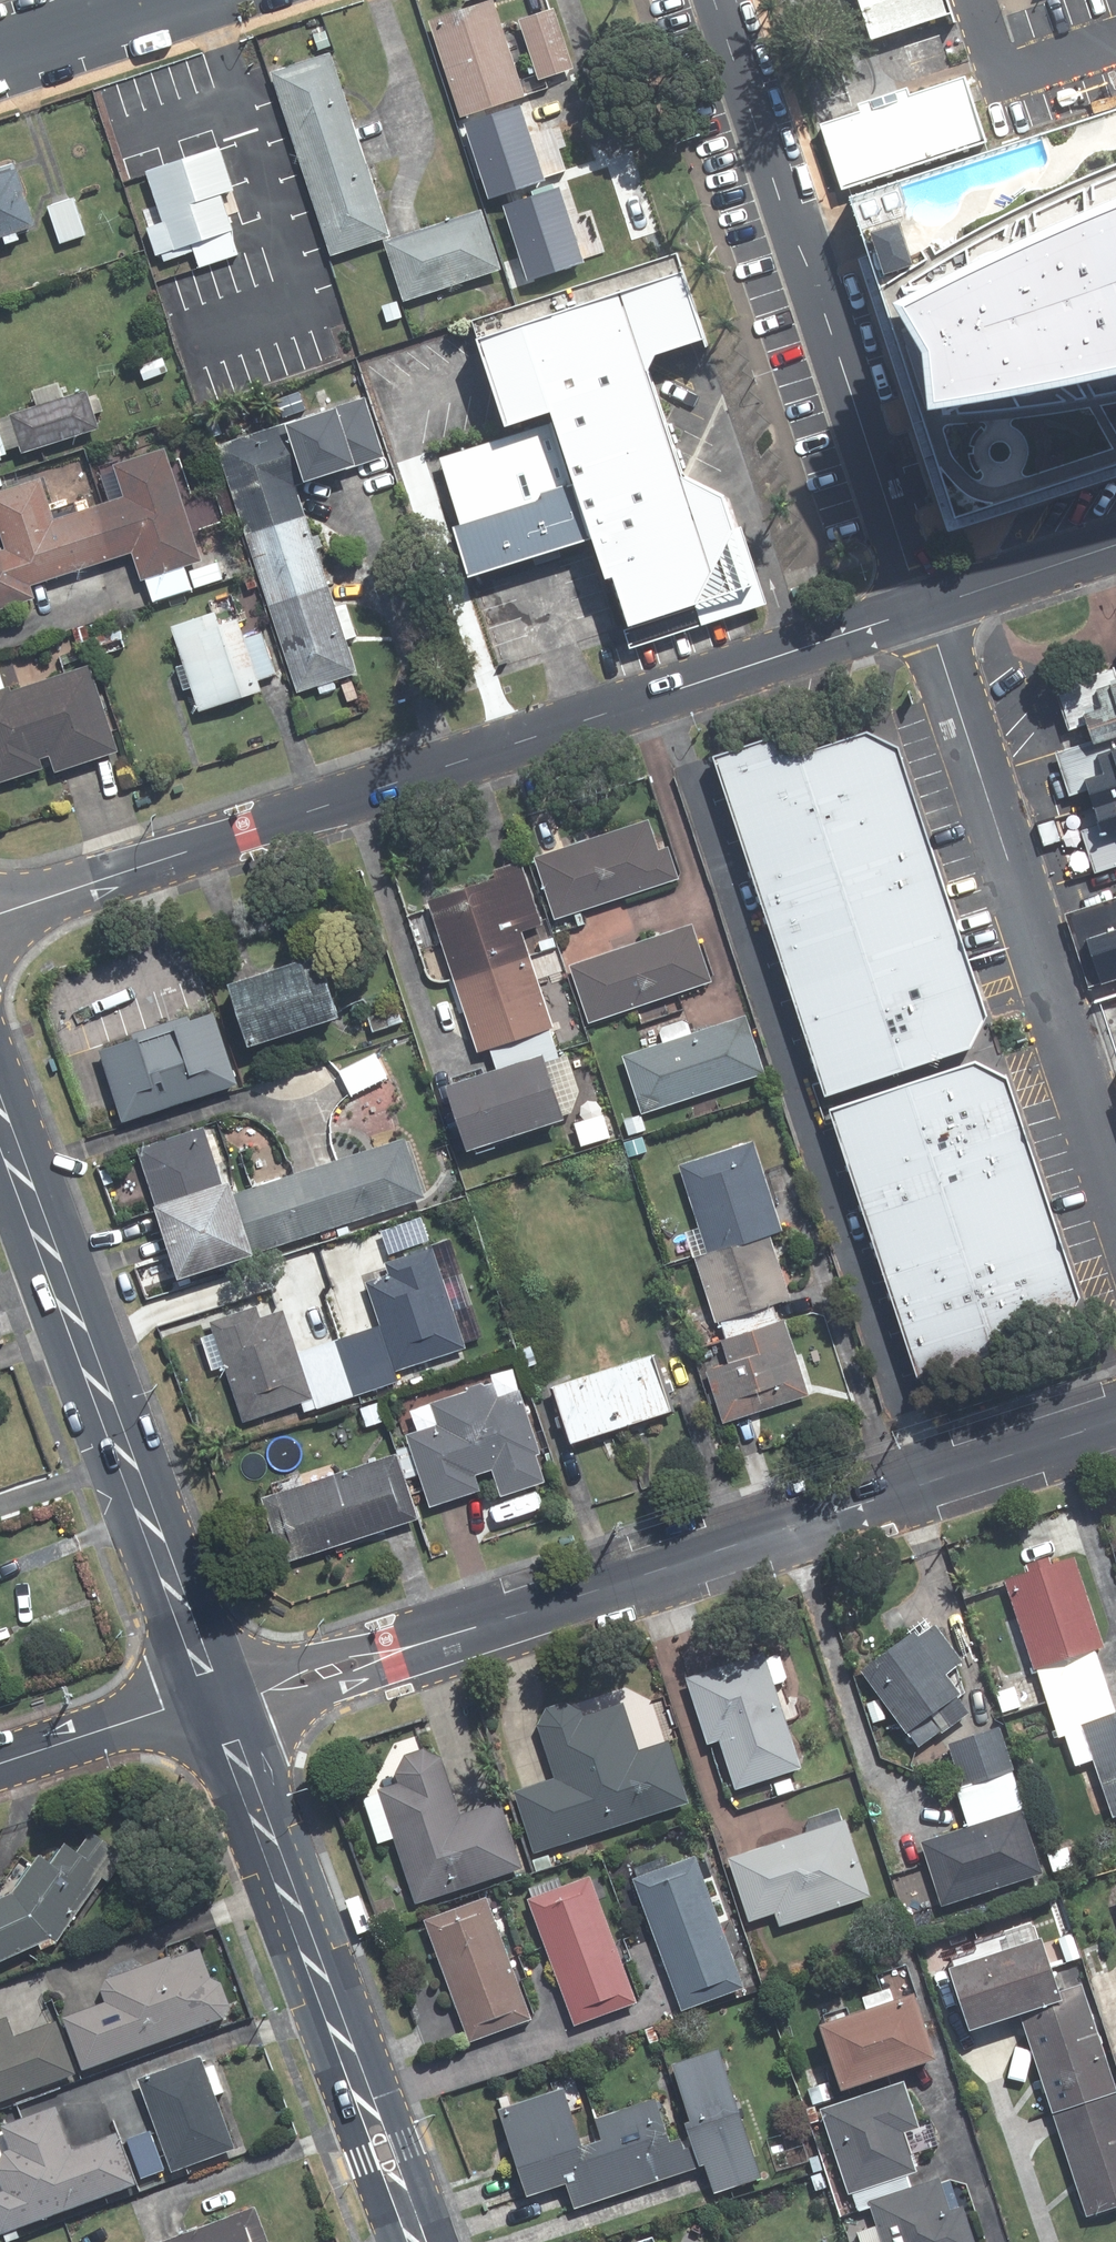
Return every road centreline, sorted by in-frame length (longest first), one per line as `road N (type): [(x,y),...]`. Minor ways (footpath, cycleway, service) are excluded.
road 1 (residential): [(0,913),(928,608)]
road 2 (residential): [(219,1702),(265,1695),(1115,1416)]
road 3 (residential): [(719,0),(928,608)]
road 4 (residential): [(1115,1197),(928,608)]
road 5 (secondary): [(219,1702),(0,1130)]
road 6 (secondary): [(418,2241),(219,1702)]
road 7 (residential): [(0,1760),(167,1706),(219,1702)]
road 8 (residential): [(928,608),(1115,546)]
road 9 (residential): [(0,45),(139,0)]

